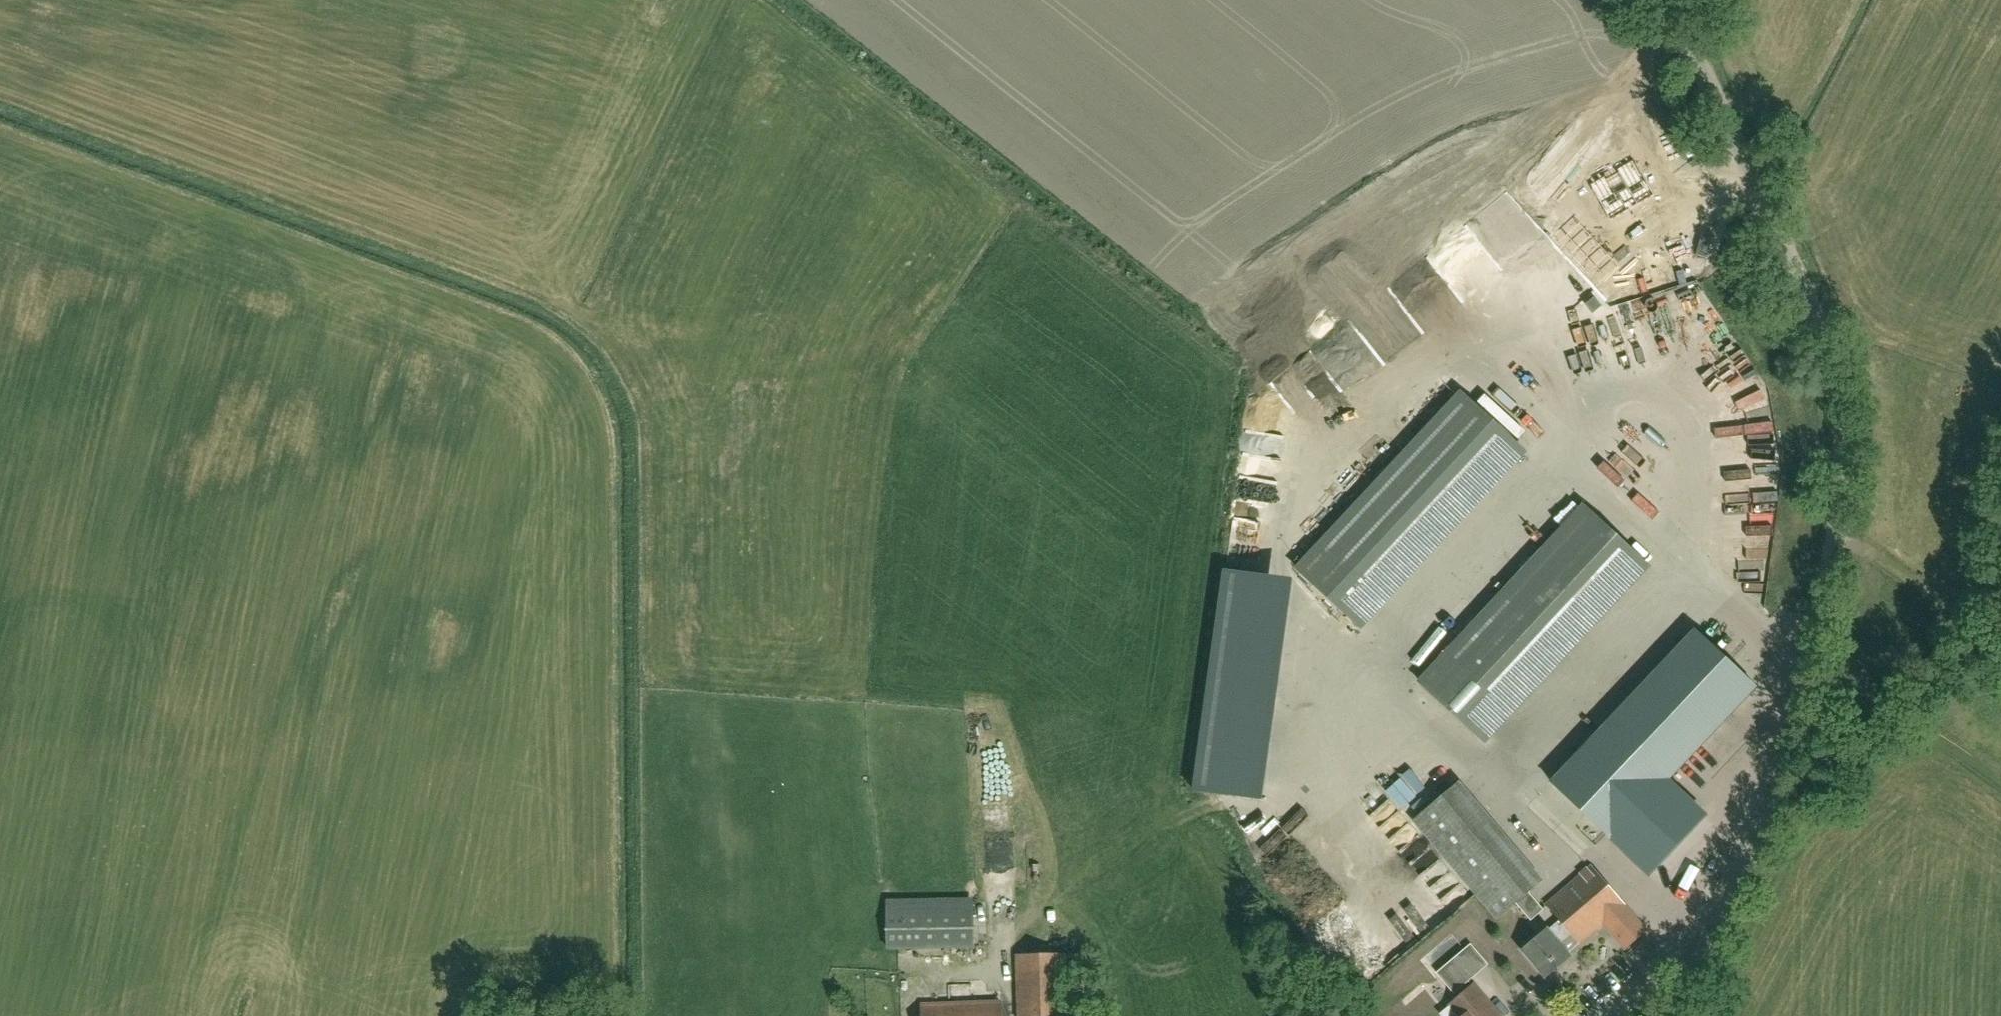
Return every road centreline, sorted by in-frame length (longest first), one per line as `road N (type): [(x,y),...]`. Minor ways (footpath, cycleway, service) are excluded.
road 1 (unclassified): [(1673,1015),(1759,857),(1840,533),(1845,483),(1836,380),(1802,282),(1666,0)]

